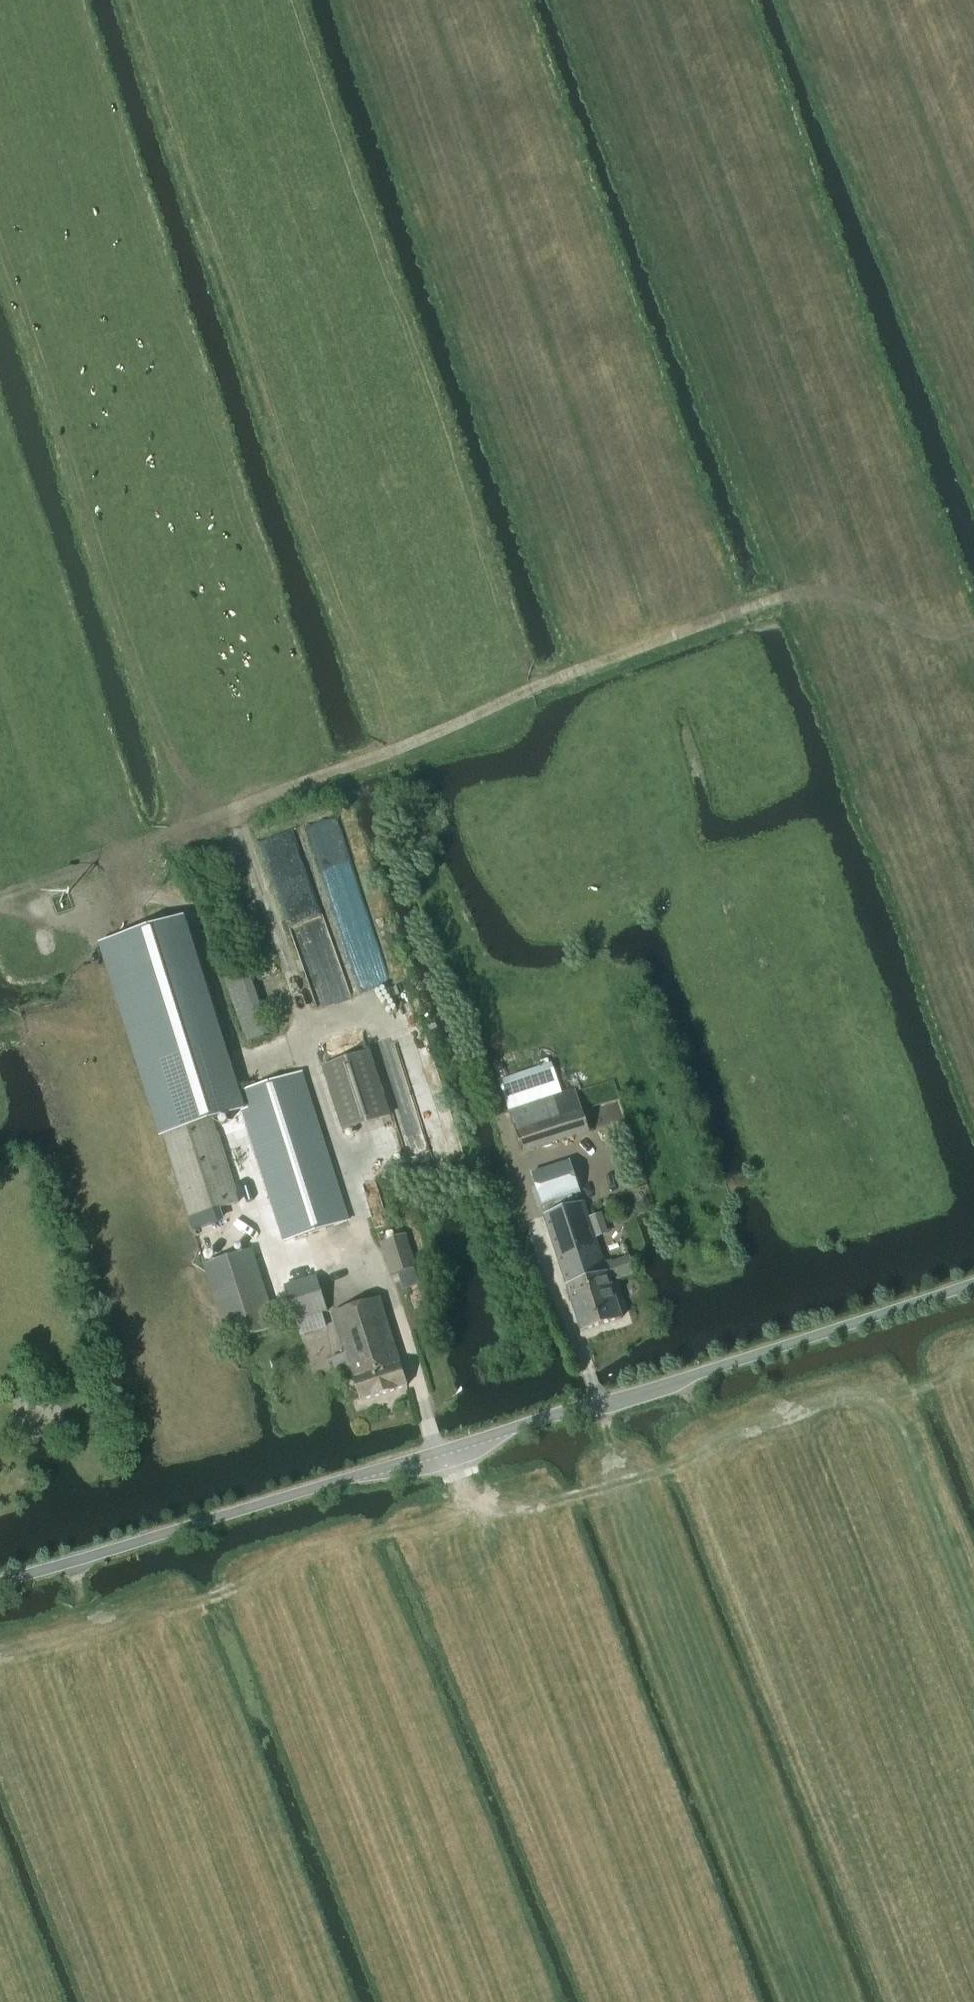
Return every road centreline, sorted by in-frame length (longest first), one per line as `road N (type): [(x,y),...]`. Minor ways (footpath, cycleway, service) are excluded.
road 1 (unclassified): [(0,1581),(973,1283)]

